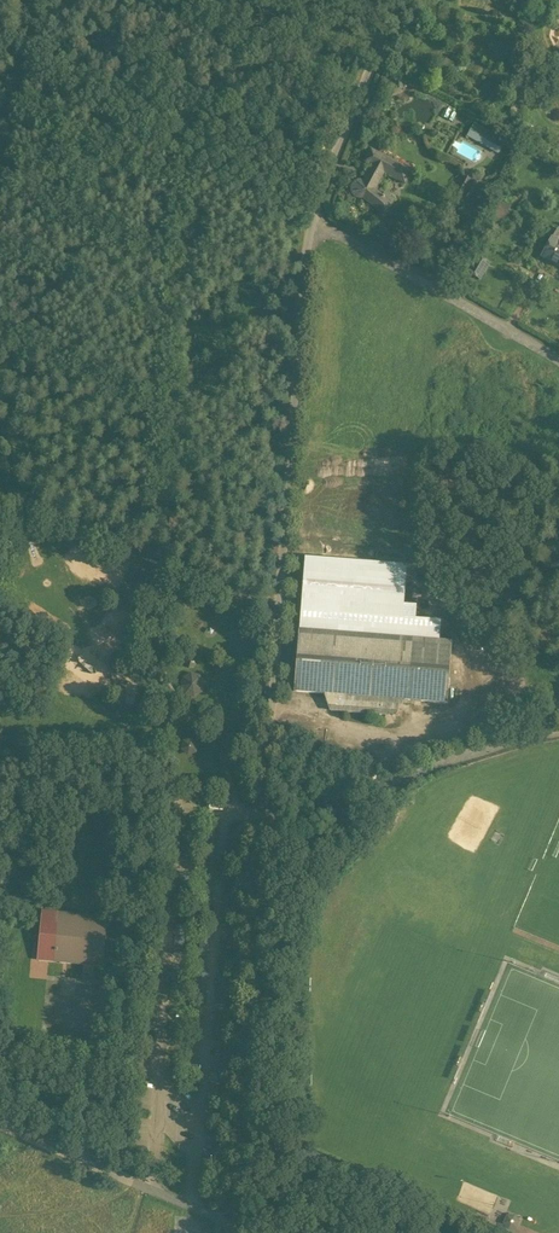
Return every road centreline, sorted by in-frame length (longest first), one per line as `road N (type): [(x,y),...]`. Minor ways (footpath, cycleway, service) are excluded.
road 1 (unclassified): [(312,220),(263,815)]
road 2 (unclassified): [(232,1232),(263,815)]
road 3 (track): [(0,332),(171,407),(154,557)]
road 4 (track): [(24,0),(0,316)]
road 5 (track): [(0,485),(237,595),(279,607)]
road 6 (unclassified): [(558,362),(312,220)]
road 7 (unclassified): [(400,0),(312,220)]
road 8 (track): [(0,1126),(133,1182)]

